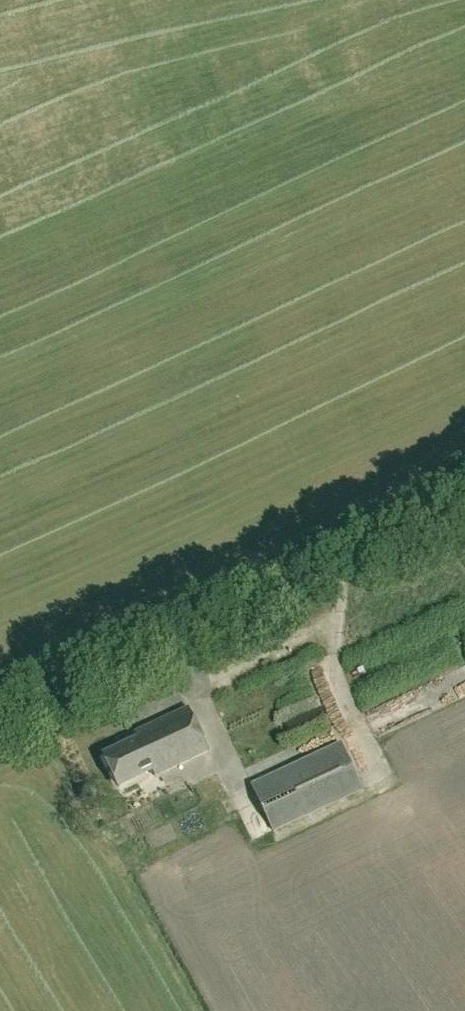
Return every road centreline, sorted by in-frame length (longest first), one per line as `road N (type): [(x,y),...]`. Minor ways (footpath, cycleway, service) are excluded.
road 1 (unclassified): [(0,727),(464,509)]

